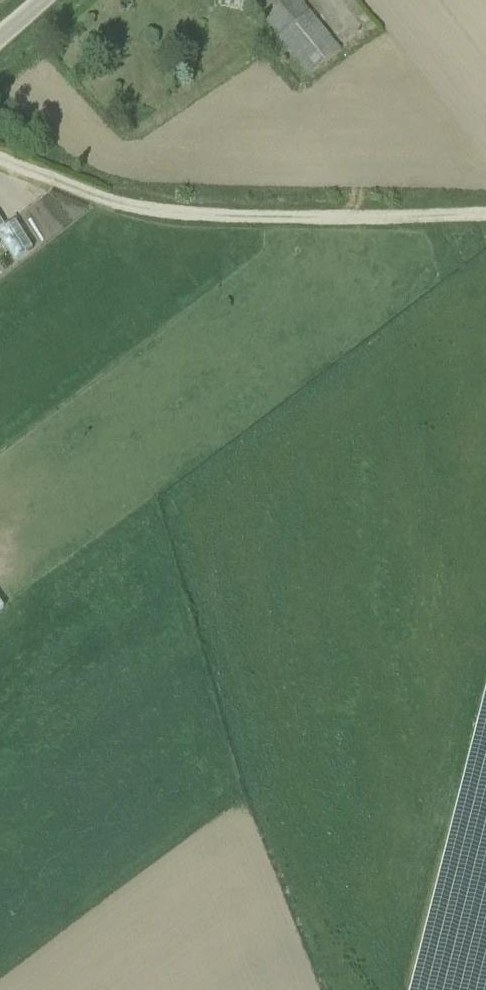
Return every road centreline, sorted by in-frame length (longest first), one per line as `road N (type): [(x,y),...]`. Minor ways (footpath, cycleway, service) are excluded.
road 1 (track): [(0,156),(102,200),(164,215),(485,217)]

